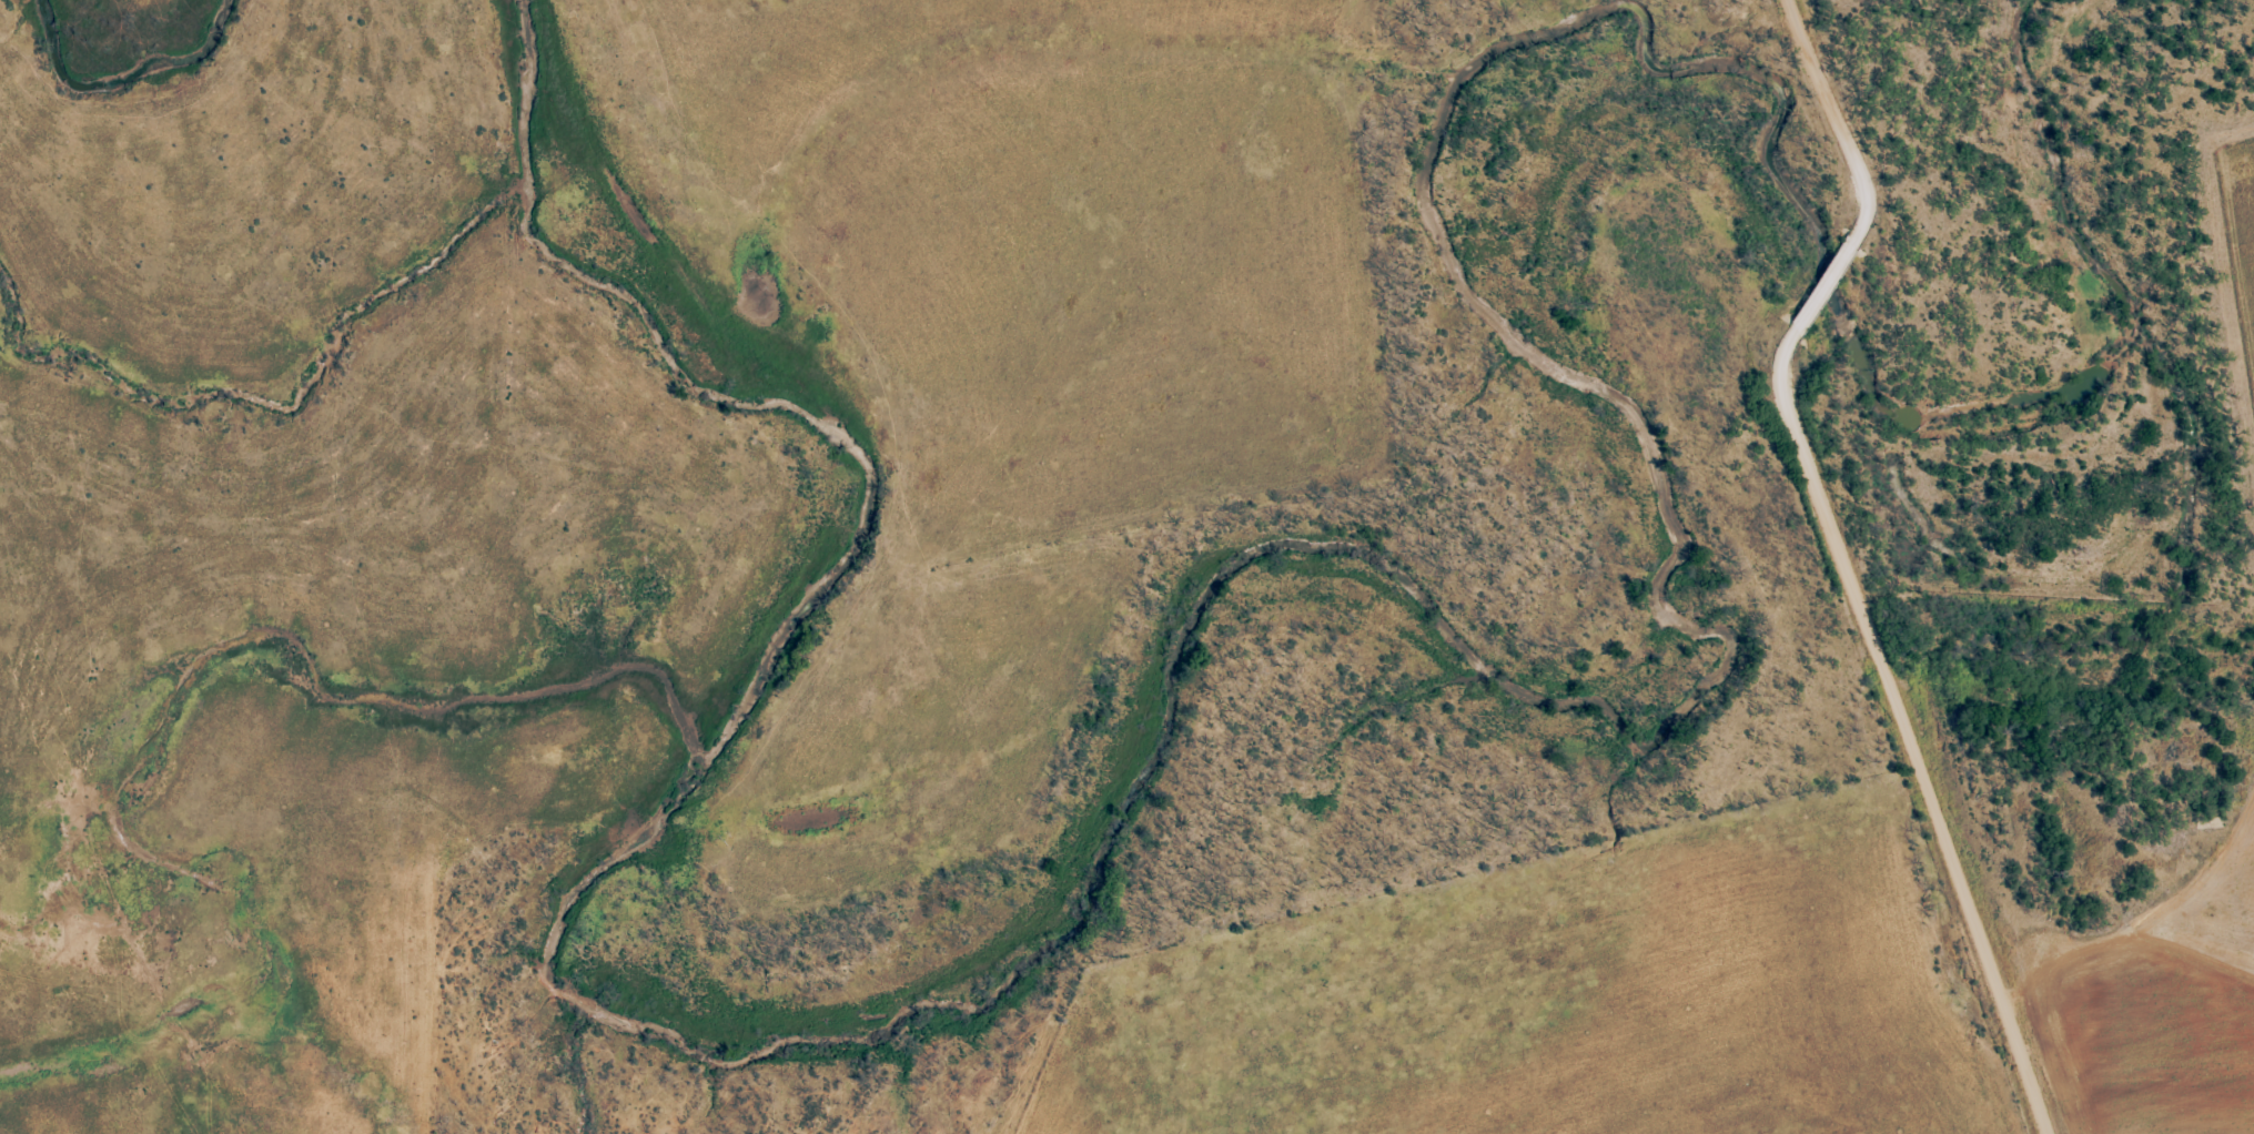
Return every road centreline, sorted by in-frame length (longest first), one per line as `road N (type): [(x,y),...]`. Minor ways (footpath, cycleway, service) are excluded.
road 1 (residential): [(2043,1133),(1844,559),(1783,407),(1789,334),(1896,226),(1890,165),(1787,0)]

